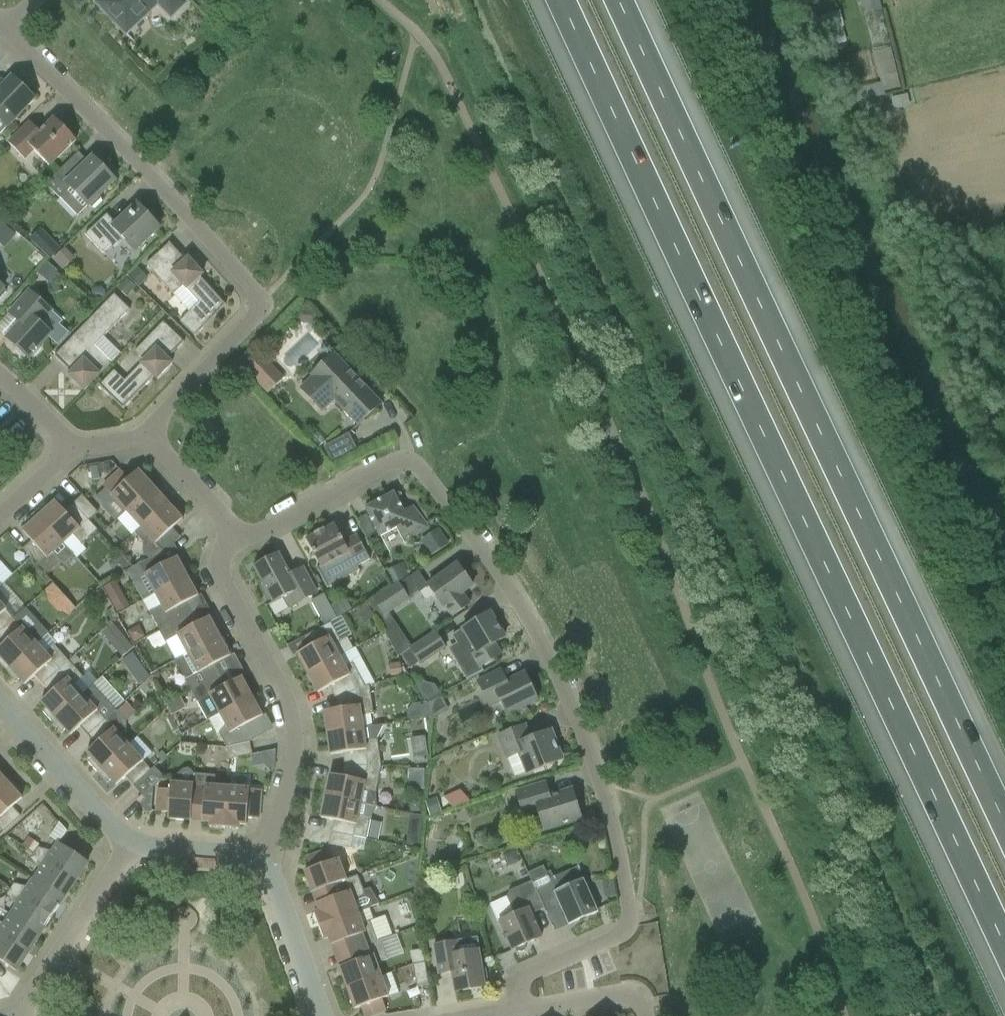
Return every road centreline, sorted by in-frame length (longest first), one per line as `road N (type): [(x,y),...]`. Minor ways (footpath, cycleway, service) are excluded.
road 1 (motorway): [(561,0),(1004,951)]
road 2 (motorway): [(1004,831),(618,0)]
road 3 (residential): [(524,1009),(517,981),(612,939),(630,923),(603,790),(555,665),(515,599),(417,463),(399,461),(226,550)]
road 4 (residential): [(141,434),(264,307),(0,26)]
road 5 (residential): [(265,858),(293,775),(295,722),(222,575),(226,550)]
road 6 (residential): [(130,842),(20,1010)]
road 7 (residential): [(130,842),(0,702)]
road 8 (residential): [(321,1015),(265,858)]
road 9 (residential): [(226,550),(228,520),(141,434)]
road 10 (residential): [(644,1015),(639,993),(524,1009)]
road 11 (residential): [(265,858),(130,842)]

